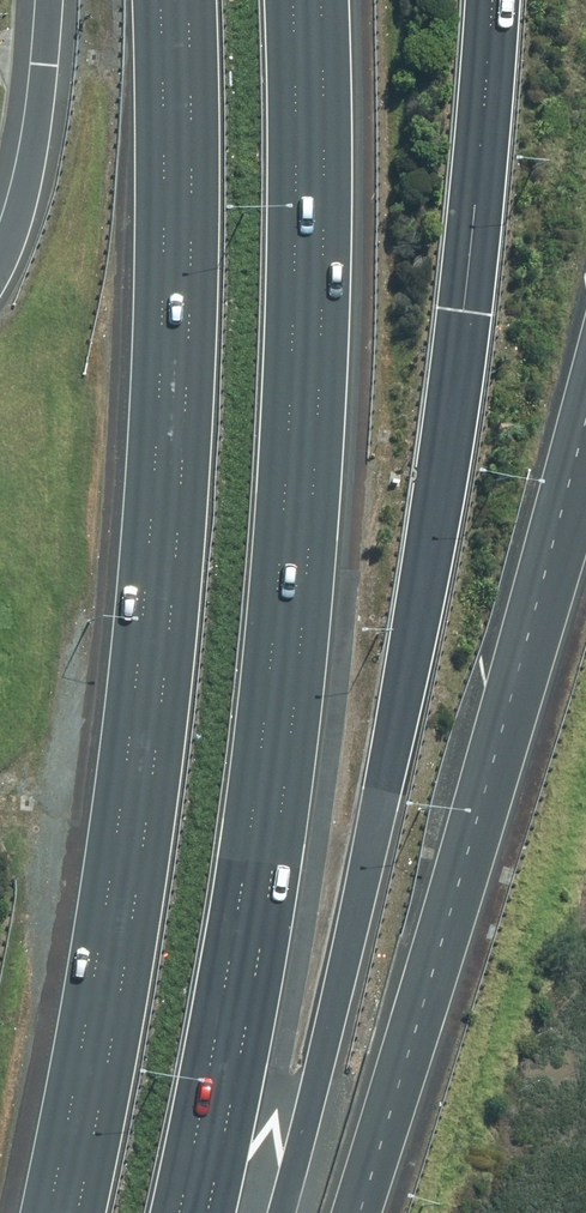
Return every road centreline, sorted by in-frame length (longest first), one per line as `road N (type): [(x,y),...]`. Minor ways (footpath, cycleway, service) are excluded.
road 1 (motorway): [(489,0),(455,383),(393,753),(280,1212)]
road 2 (motorway): [(294,0),(300,281),(263,741),(221,1017),(178,1212)]
road 3 (motorway): [(76,1212),(129,965),(159,715),(191,250),(188,0)]
road 4 (motorway): [(0,261),(31,166),(47,0)]

